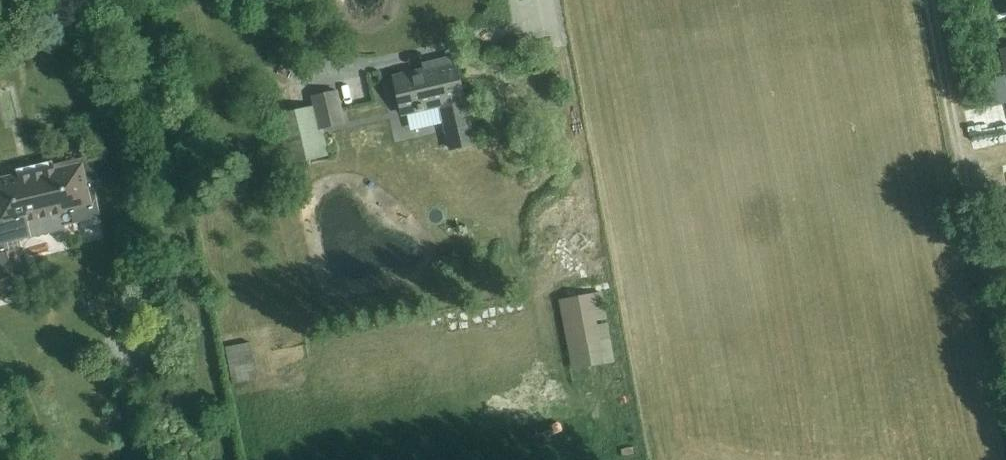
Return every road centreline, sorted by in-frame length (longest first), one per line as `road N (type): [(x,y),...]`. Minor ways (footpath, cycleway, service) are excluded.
road 1 (track): [(934,0),(1005,387)]

